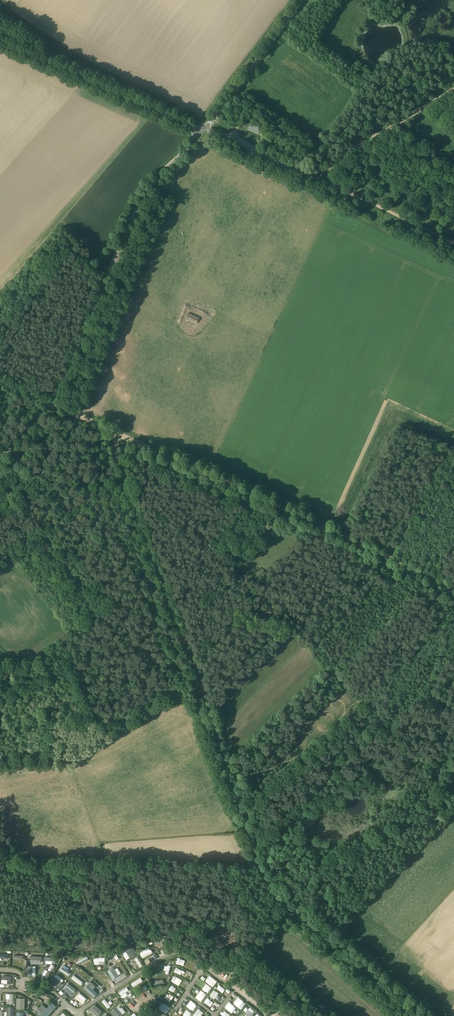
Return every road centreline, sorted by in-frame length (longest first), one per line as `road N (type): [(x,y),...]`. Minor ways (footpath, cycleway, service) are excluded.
road 1 (track): [(251,841),(110,432)]
road 2 (unclassified): [(0,461),(51,403),(145,195),(203,132)]
road 3 (track): [(453,590),(110,432)]
road 4 (track): [(0,859),(259,866)]
road 5 (unclassified): [(203,132),(0,43)]
road 6 (track): [(259,866),(279,899),(410,1015)]
road 7 (unclassified): [(203,132),(303,0)]
road 8 (track): [(313,174),(453,89)]
road 9 (track): [(453,243),(313,174)]
road 10 (track): [(0,564),(127,479)]

